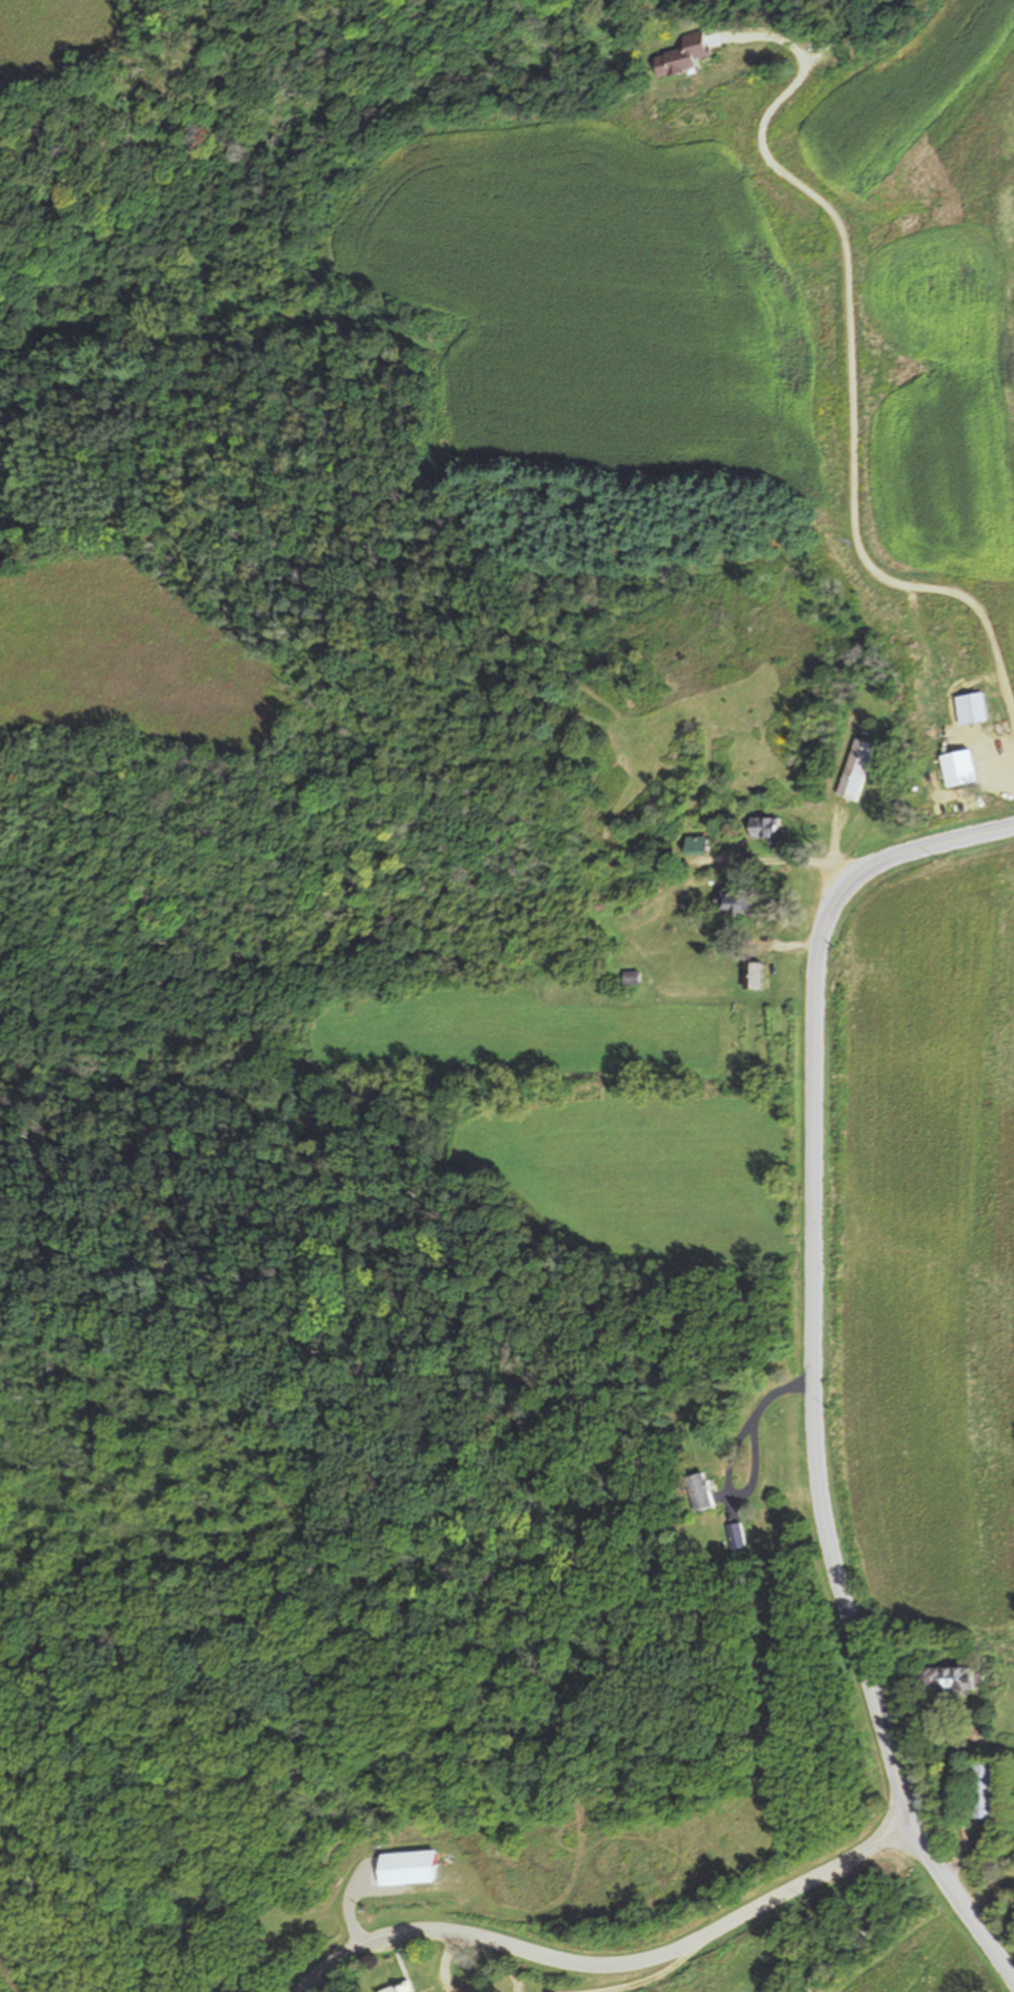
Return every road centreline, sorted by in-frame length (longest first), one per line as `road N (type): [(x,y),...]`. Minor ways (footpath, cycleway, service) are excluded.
road 1 (secondary): [(1013,1983),(927,1853),(871,1688),(819,1477),(812,1300),(818,976),(829,922),(849,885),(884,861),(1013,828)]
road 2 (residential): [(307,1991),(373,1944),(430,1933),(472,1936),(568,1964),(659,1958),(913,1820)]

